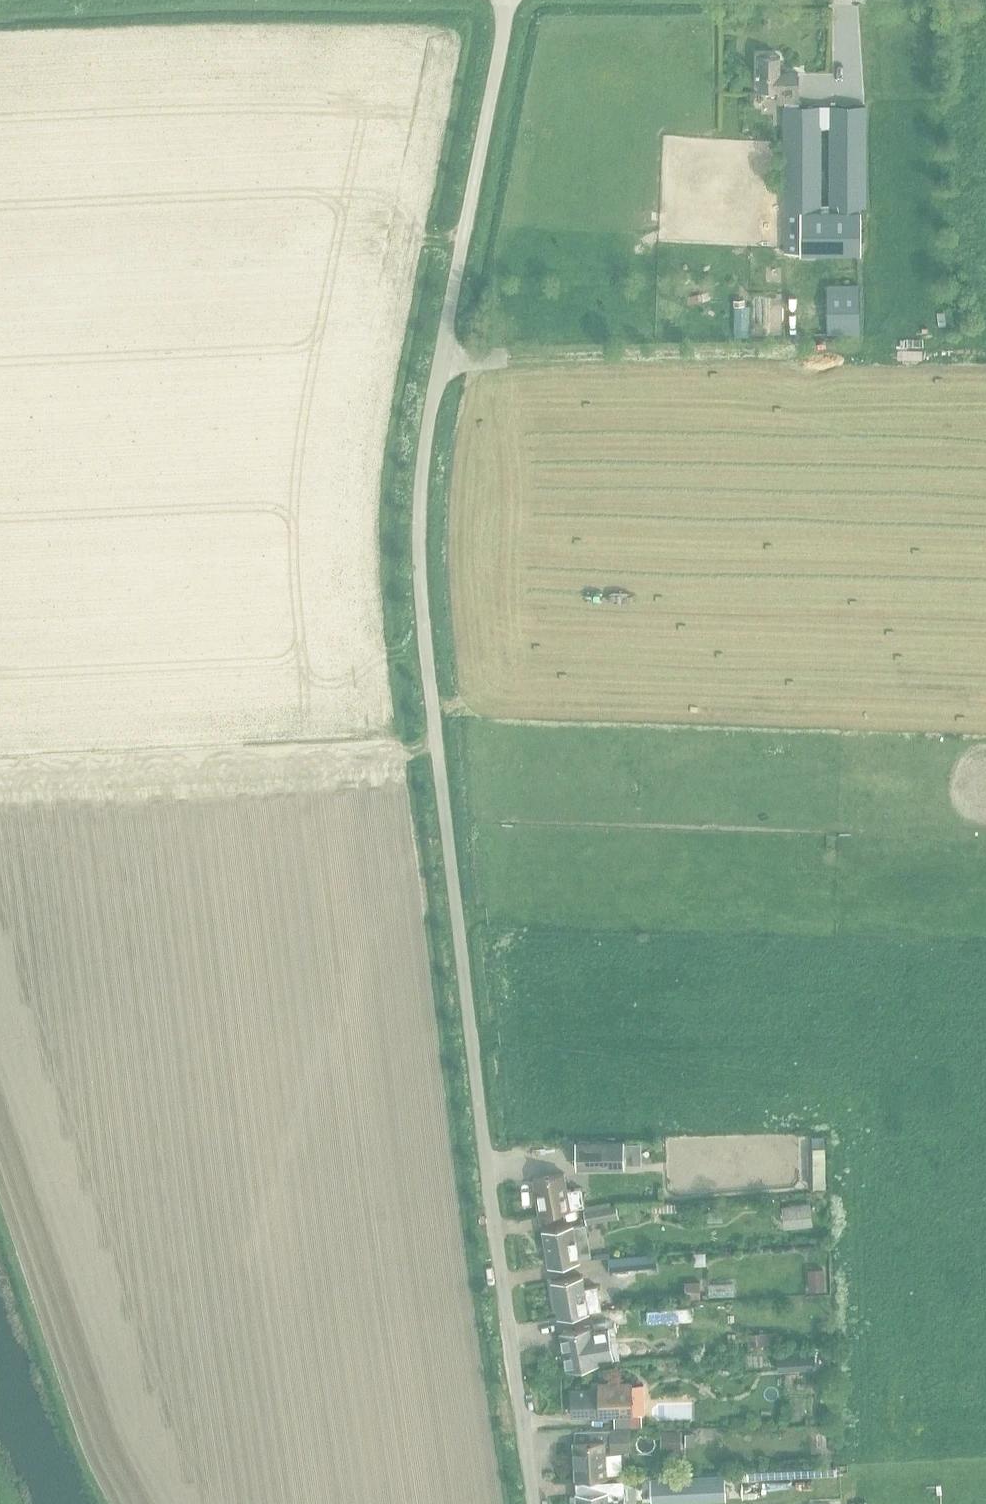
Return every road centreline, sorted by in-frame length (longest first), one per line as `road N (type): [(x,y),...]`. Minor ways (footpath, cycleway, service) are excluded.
road 1 (unclassified): [(534,1503),(419,571),(419,469),(507,0)]

